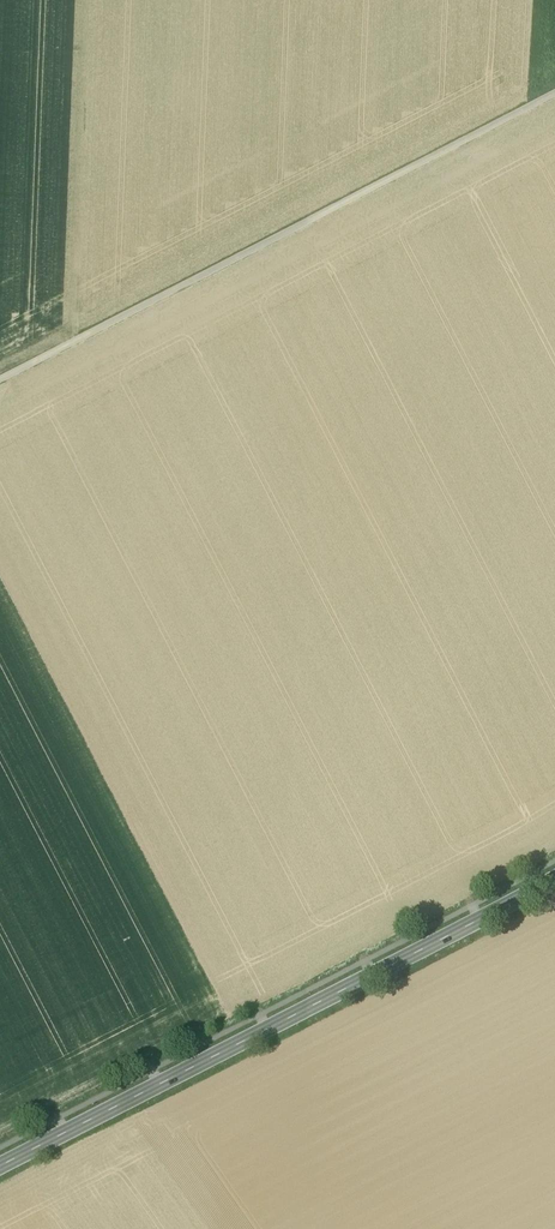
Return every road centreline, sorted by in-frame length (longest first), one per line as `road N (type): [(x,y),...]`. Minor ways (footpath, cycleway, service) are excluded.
road 1 (track): [(554,93),(0,391)]
road 2 (secondary): [(554,879),(0,1167)]

